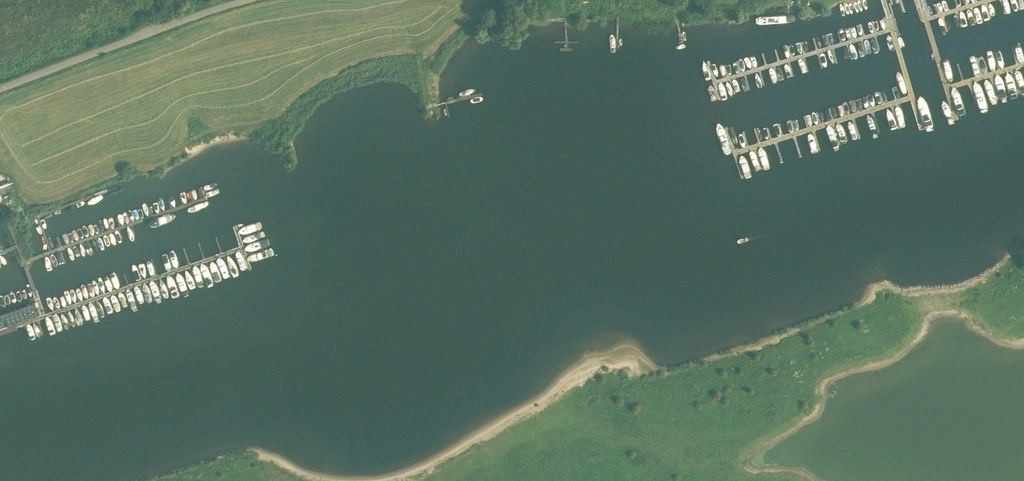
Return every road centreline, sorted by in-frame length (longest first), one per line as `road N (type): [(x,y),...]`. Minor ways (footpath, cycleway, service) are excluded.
road 1 (unclassified): [(0,89),(246,0)]

